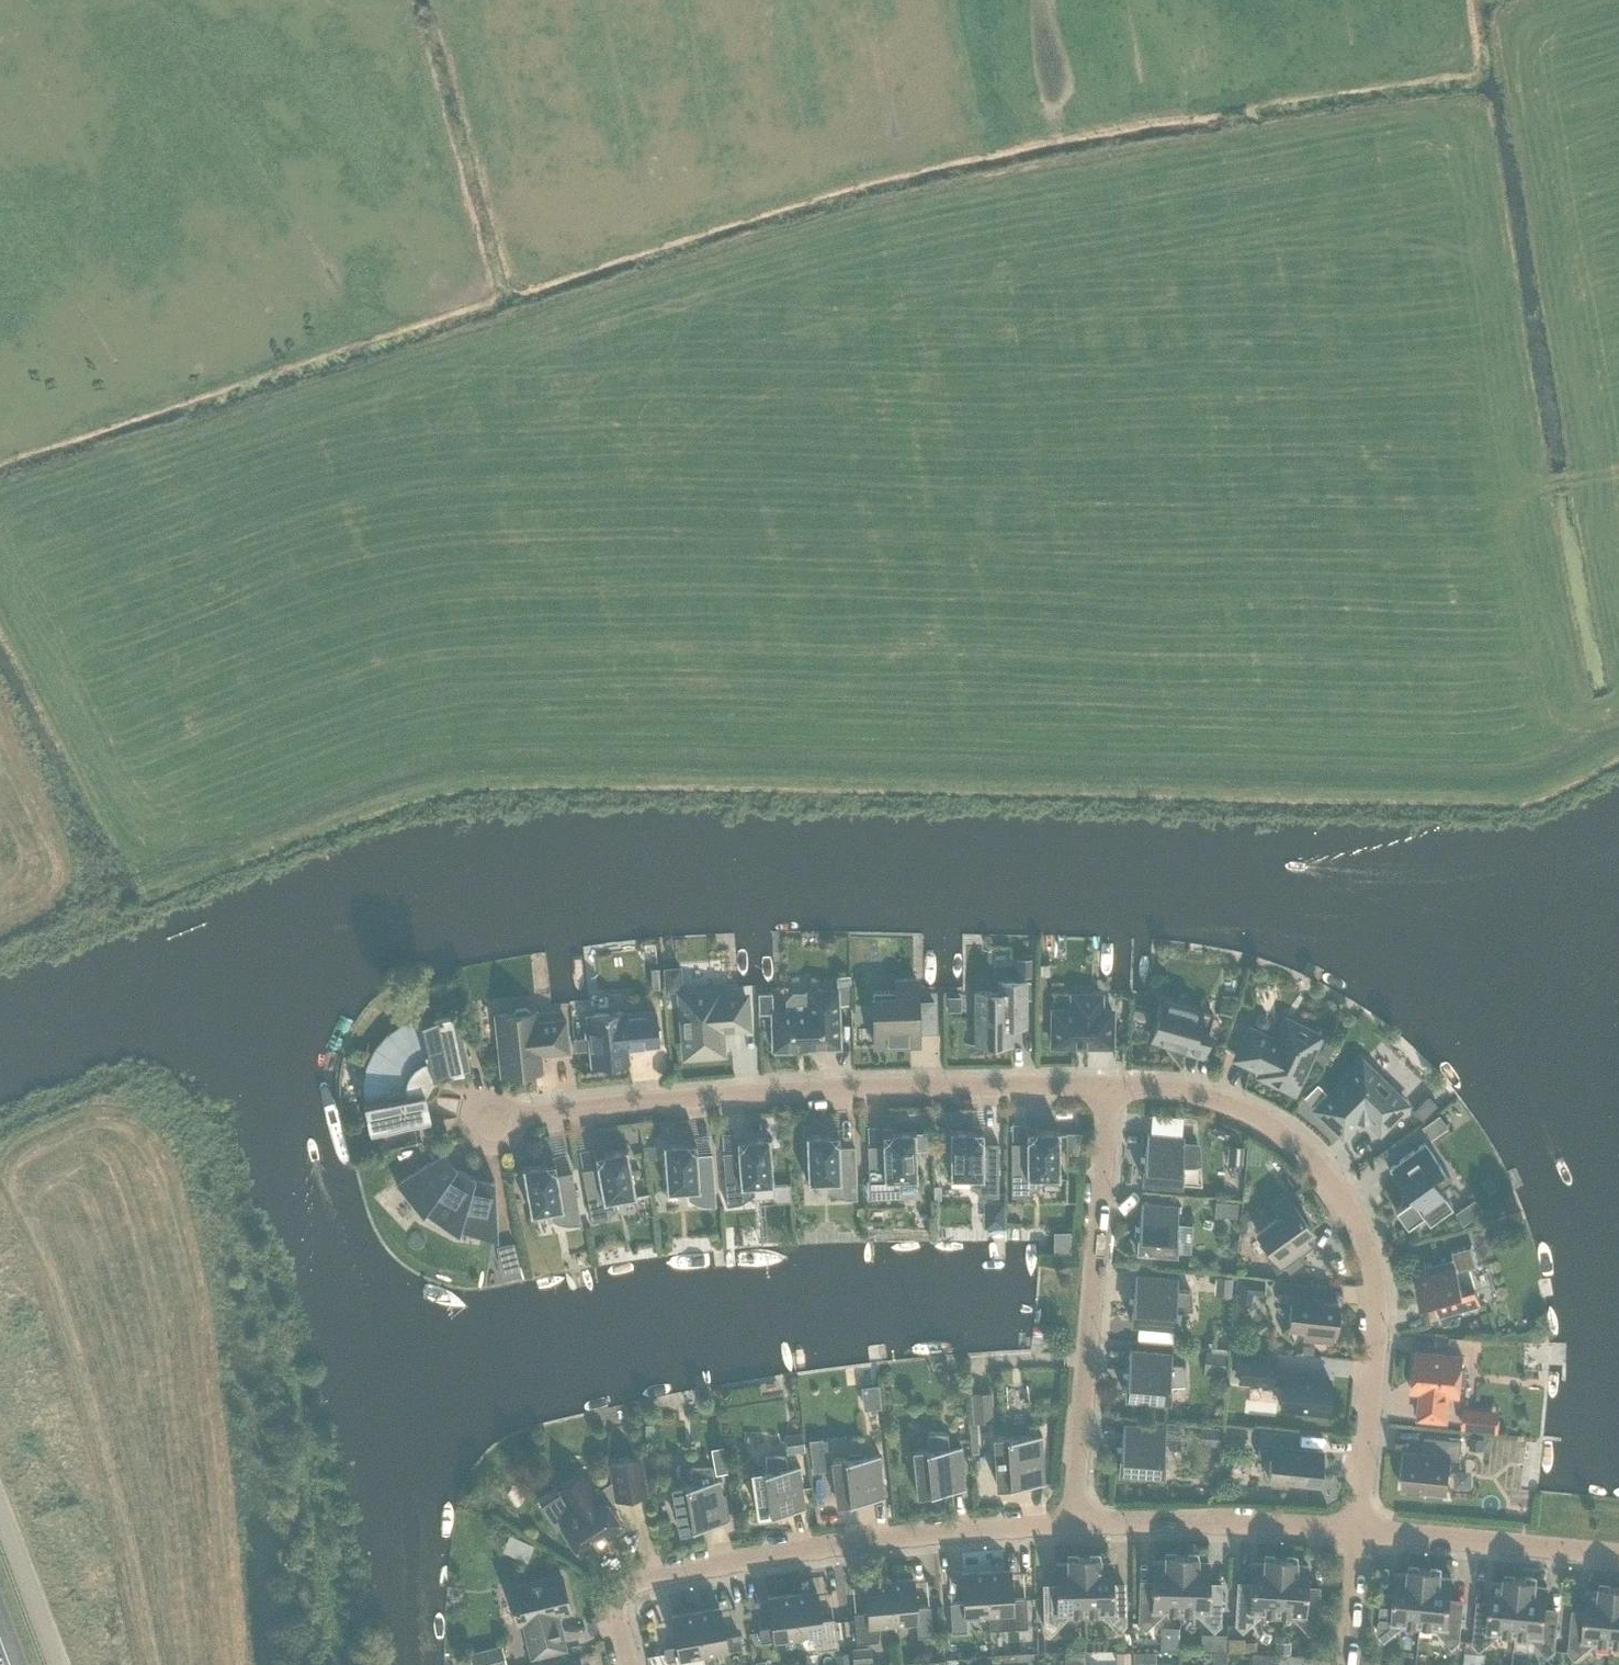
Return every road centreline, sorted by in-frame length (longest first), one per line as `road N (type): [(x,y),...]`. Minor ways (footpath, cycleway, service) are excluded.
road 1 (residential): [(1358,1531),(1376,1303),(1349,1210),(1310,1157),(1261,1118),(1195,1095),(1108,1086)]
road 2 (residential): [(1108,1086),(759,1092),(517,1116)]
road 3 (residential): [(624,1664),(611,1616),(637,1586),(872,1545),(1074,1529)]
road 4 (residential): [(1074,1529),(1108,1086)]
road 5 (residential): [(1074,1529),(1358,1531)]
road 6 (residential): [(1358,1531),(1618,1559)]
road 7 (unclassified): [(54,1664),(0,1522)]
road 8 (residential): [(517,1125),(497,1147),(481,1145),(468,1126),(470,1112),(488,1098),(503,1100),(517,1116)]
road 9 (residential): [(1347,1664),(1358,1531)]

